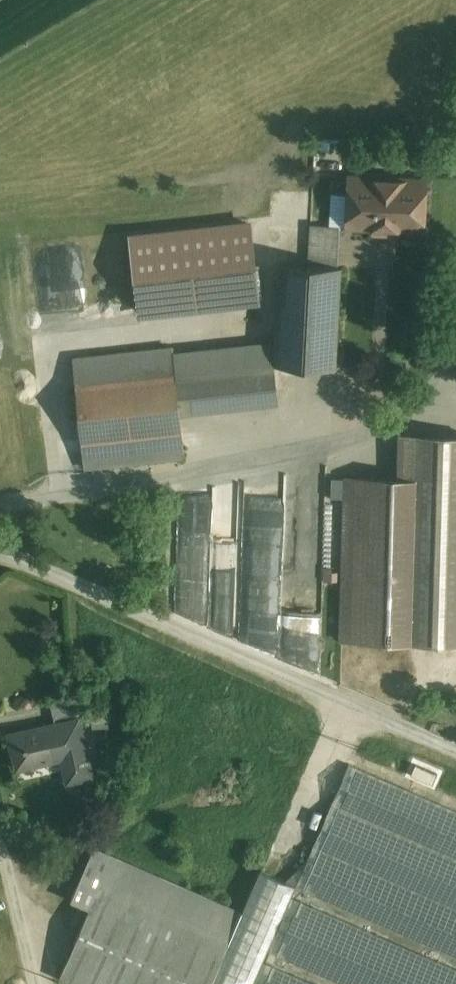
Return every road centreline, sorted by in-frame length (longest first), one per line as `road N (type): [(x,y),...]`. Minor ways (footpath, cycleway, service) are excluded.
road 1 (residential): [(455,343),(440,379),(400,424),(341,451),(0,510)]
road 2 (unclassified): [(0,551),(455,749)]
road 3 (residential): [(32,983),(0,842)]

